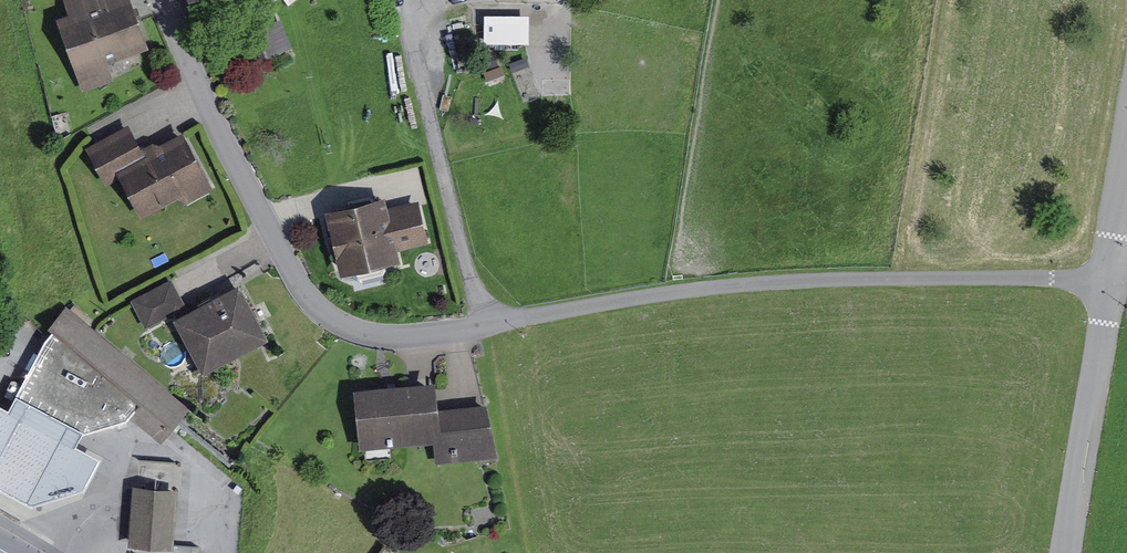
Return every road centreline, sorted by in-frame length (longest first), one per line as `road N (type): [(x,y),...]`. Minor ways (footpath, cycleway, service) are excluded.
road 1 (residential): [(162,0),(287,262),(320,308),(345,326),(412,334),(773,281),(1113,279)]
road 2 (residential): [(1070,552),(1113,279)]

